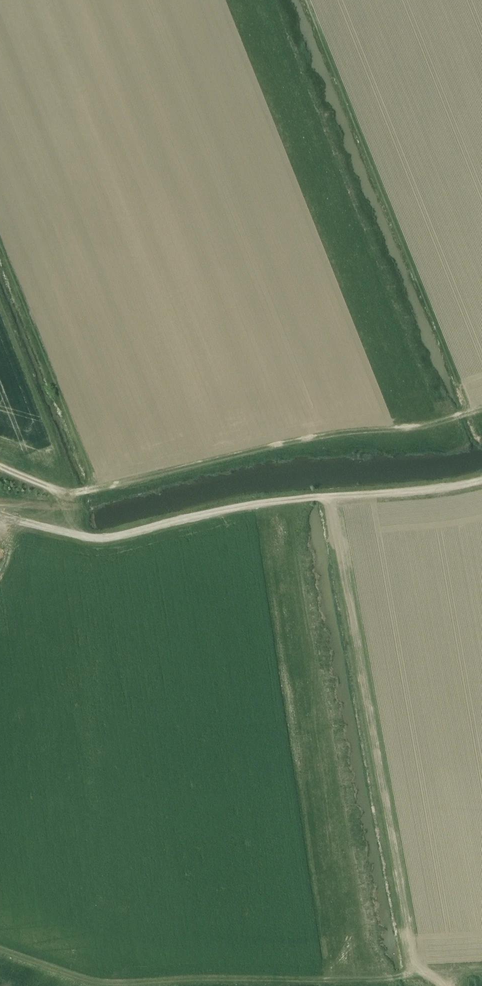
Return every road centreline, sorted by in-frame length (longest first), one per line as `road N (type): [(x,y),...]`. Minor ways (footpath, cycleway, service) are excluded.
road 1 (track): [(481,480),(238,505),(116,536),(0,517)]

